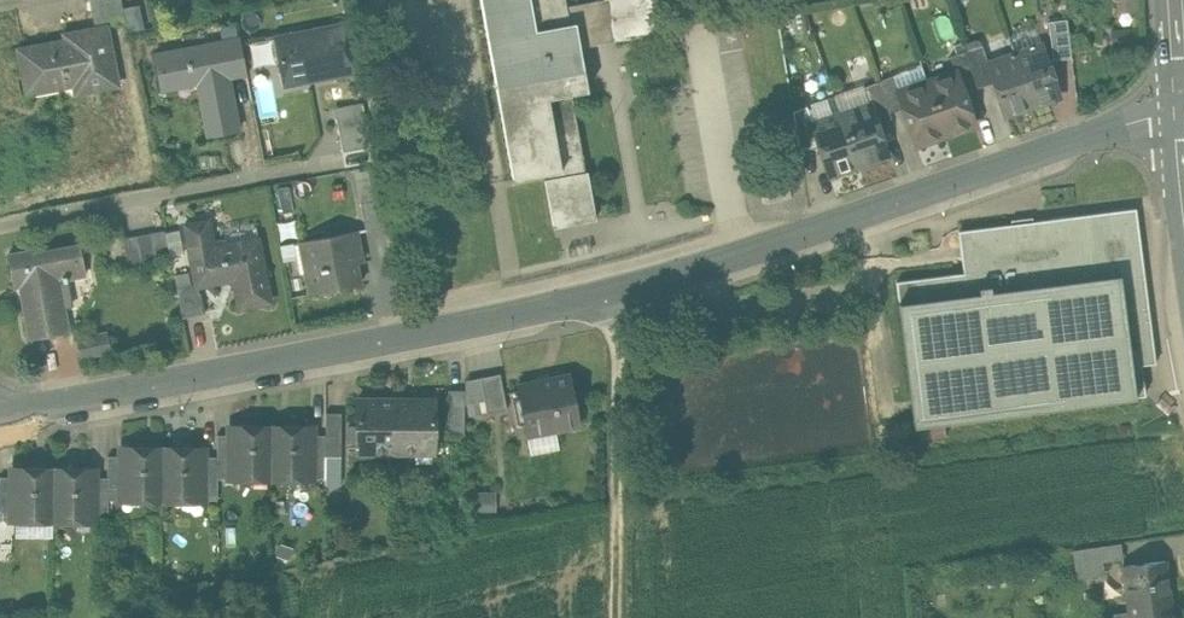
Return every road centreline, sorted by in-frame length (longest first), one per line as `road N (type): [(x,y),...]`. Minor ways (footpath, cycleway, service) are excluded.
road 1 (residential): [(1183,104),(731,262),(0,419)]
road 2 (track): [(615,617),(616,287)]

